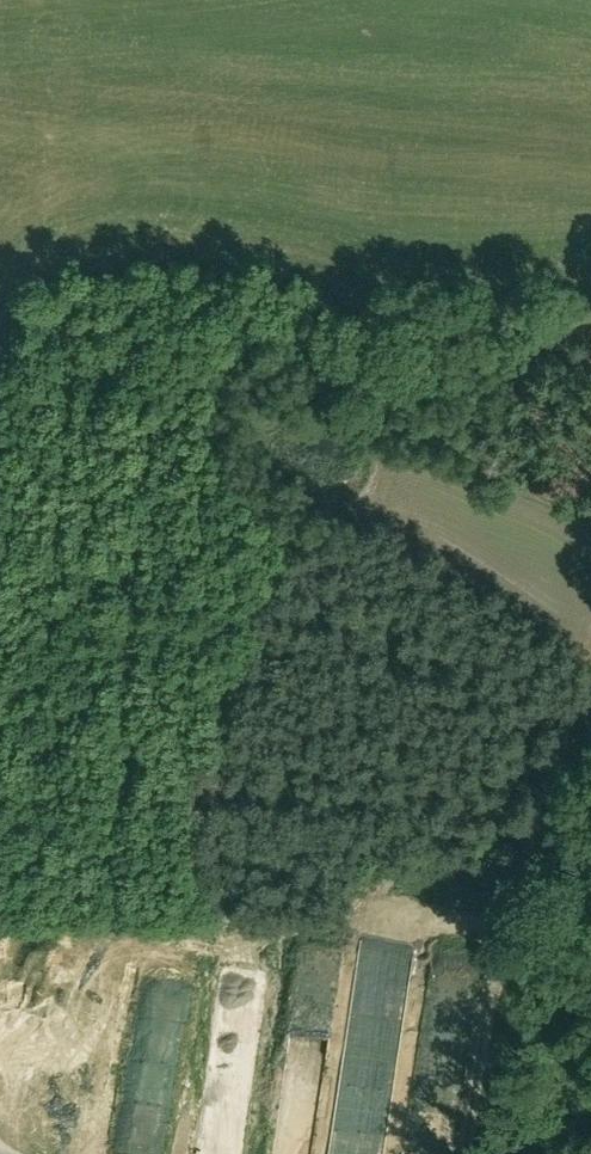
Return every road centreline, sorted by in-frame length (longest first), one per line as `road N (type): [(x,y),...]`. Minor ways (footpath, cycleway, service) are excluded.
road 1 (track): [(590,707),(509,909),(468,1153)]

